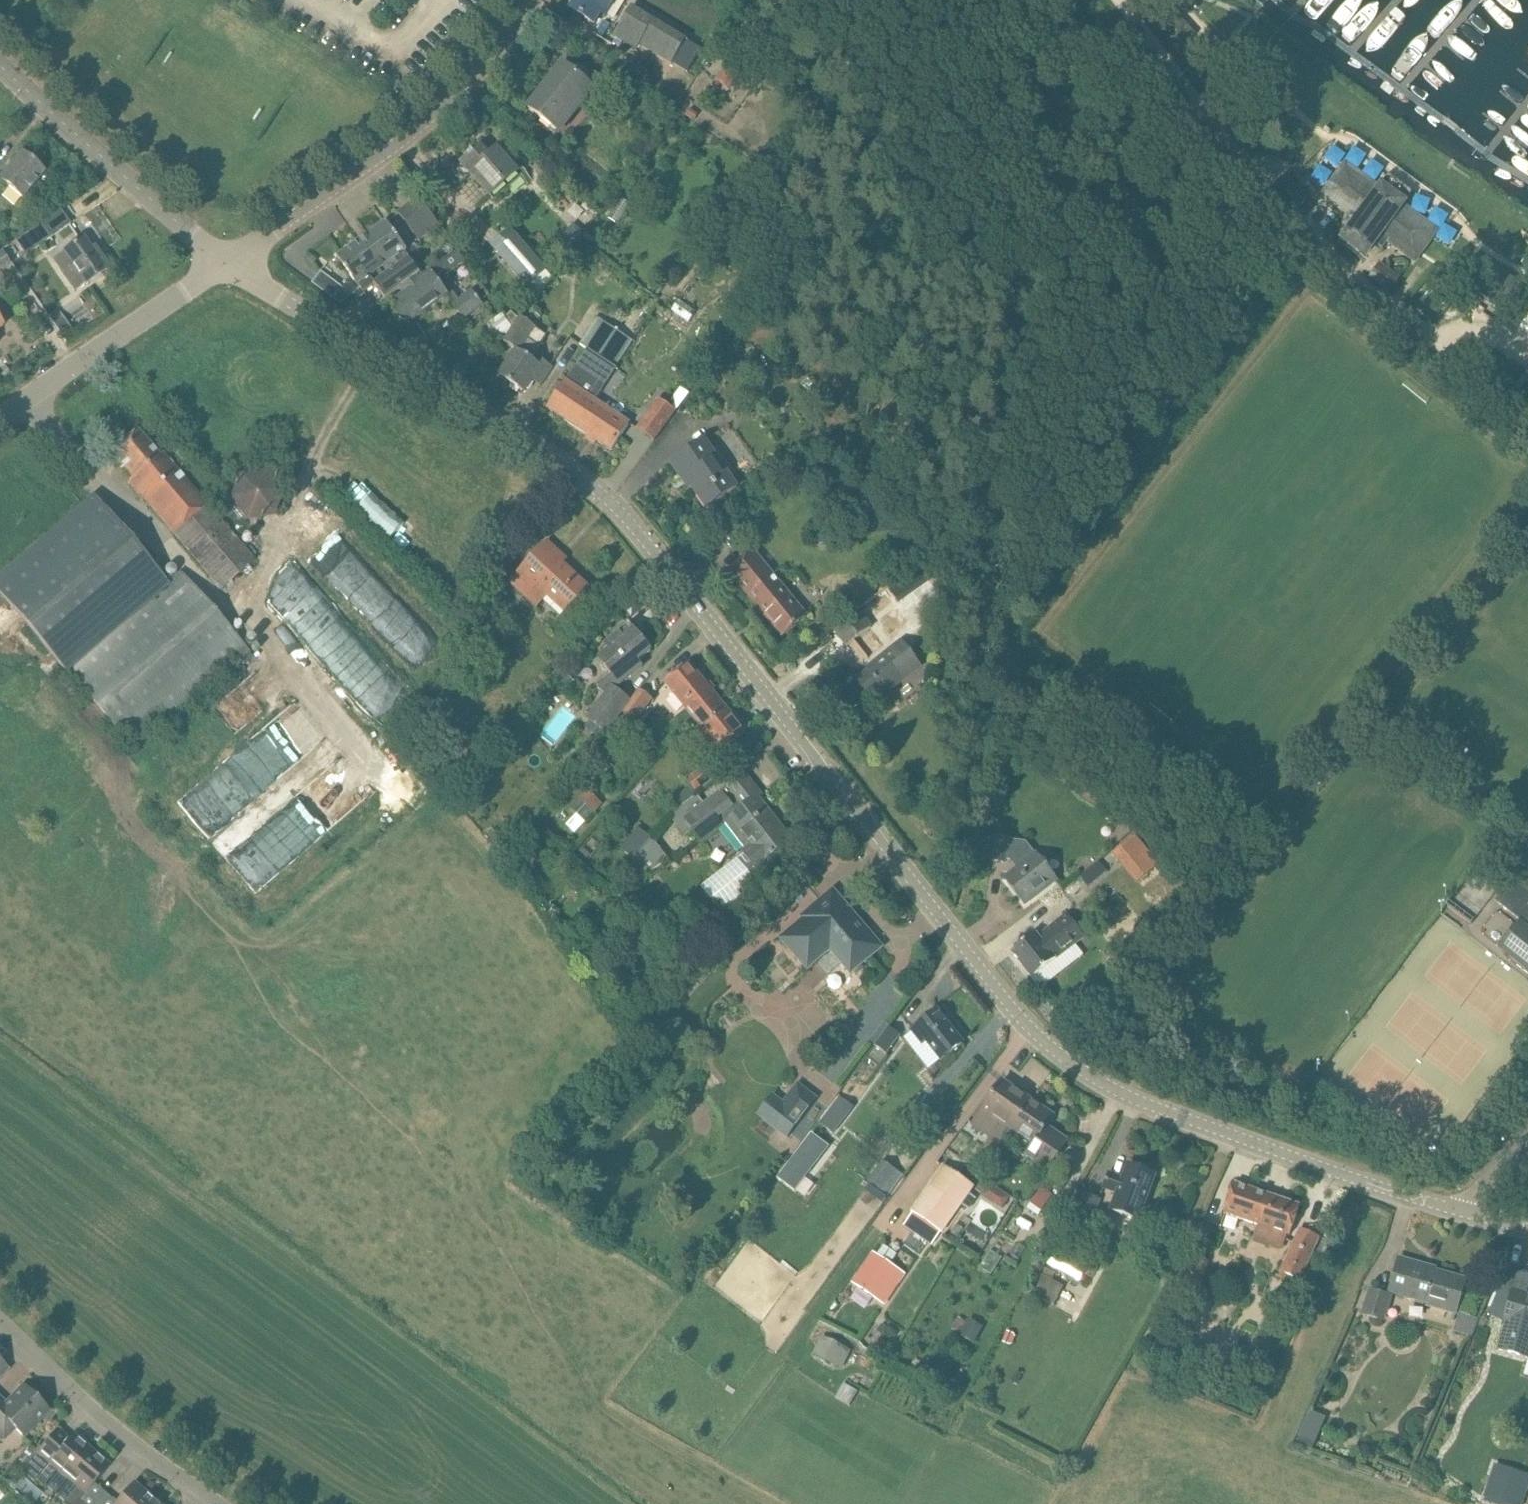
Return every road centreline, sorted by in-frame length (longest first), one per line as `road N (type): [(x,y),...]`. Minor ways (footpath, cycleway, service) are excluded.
road 1 (unclassified): [(1527,1223),(1132,1099),(1060,1051),(611,493),(226,266)]
road 2 (tertiary): [(226,266),(411,135),(532,0)]
road 3 (tertiary): [(226,266),(0,64)]
road 4 (residential): [(213,1503),(50,1376),(0,1321)]
road 5 (tertiary): [(0,416),(226,266)]

